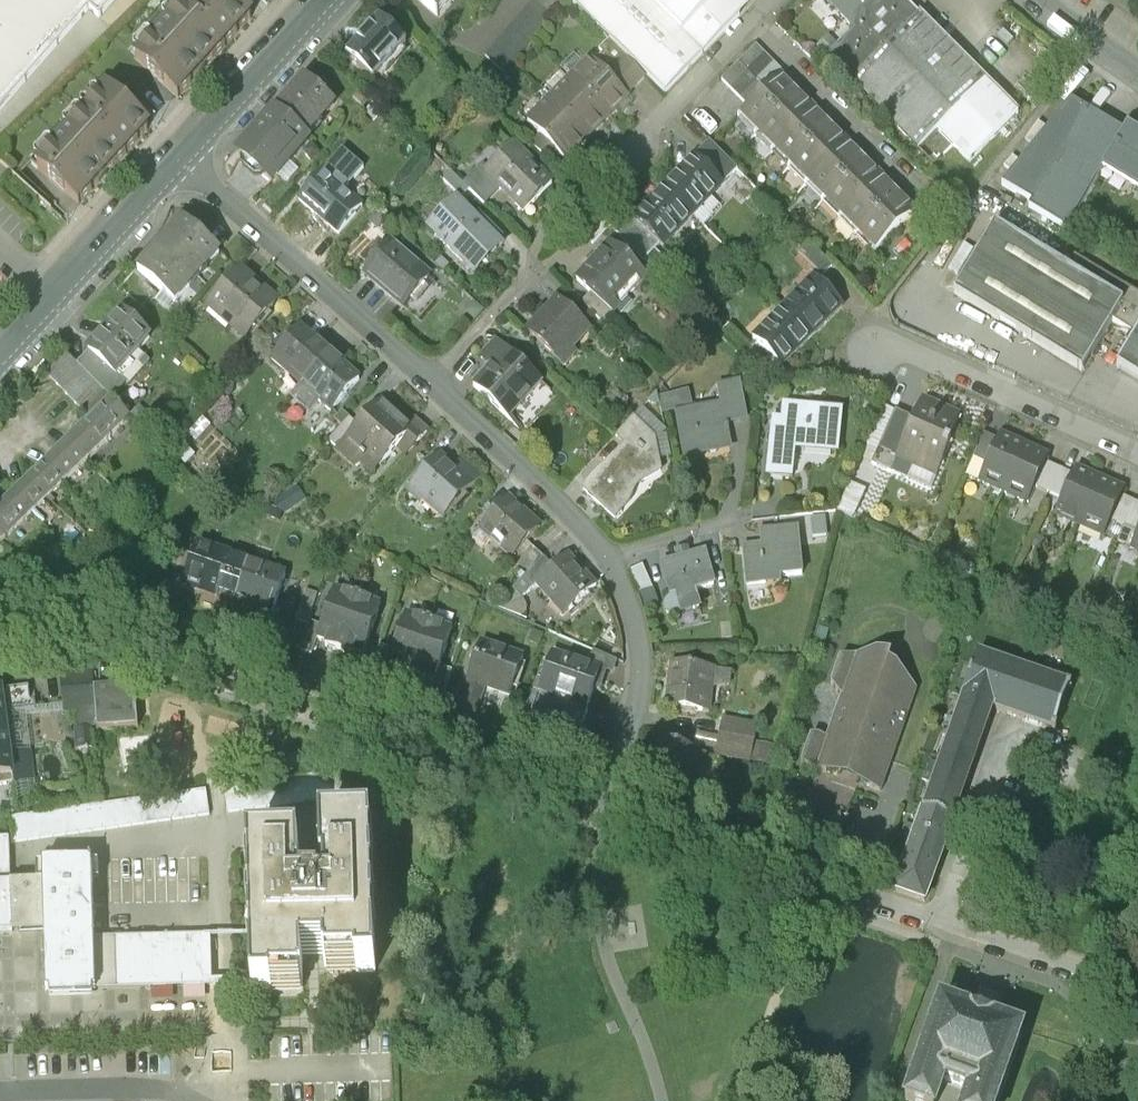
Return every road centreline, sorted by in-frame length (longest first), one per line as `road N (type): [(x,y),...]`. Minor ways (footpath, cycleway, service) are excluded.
road 1 (residential): [(182,155),(433,381),(618,564),(642,675),(604,803)]
road 2 (residential): [(1137,988),(604,803)]
road 3 (residential): [(604,803),(113,639)]
road 4 (residential): [(1137,448),(906,349),(882,349)]
road 5 (secondary): [(0,352),(182,155)]
road 6 (secondary): [(182,155),(325,0)]
road 7 (residential): [(769,0),(631,147)]
road 8 (residential): [(0,1097),(97,1093),(189,1100)]
road 9 (residential): [(1137,79),(1098,55),(1038,0)]

